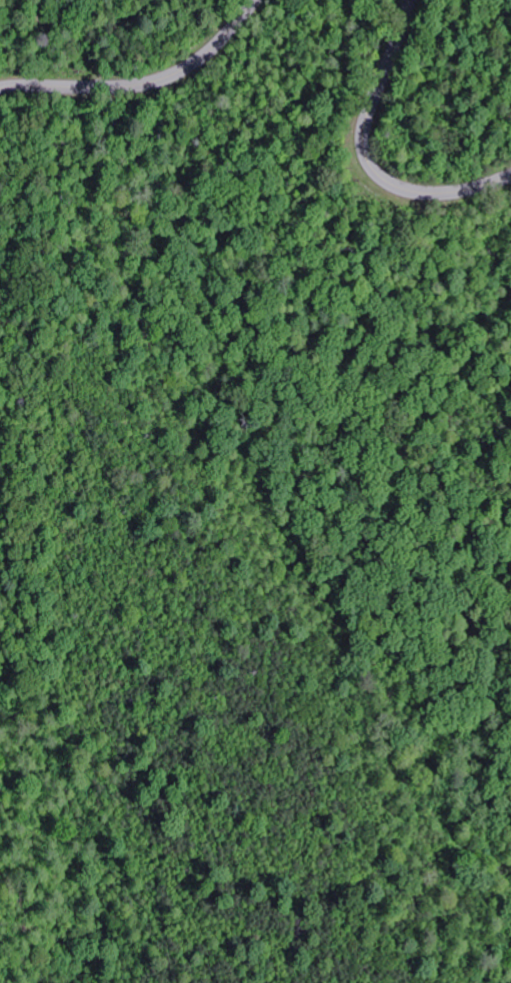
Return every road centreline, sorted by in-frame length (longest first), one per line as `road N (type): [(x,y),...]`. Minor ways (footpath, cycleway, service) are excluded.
road 1 (secondary): [(510,177),(423,192),(376,171),(365,135),(406,0)]
road 2 (secondary): [(256,0),(202,56),(160,80),(0,91)]

